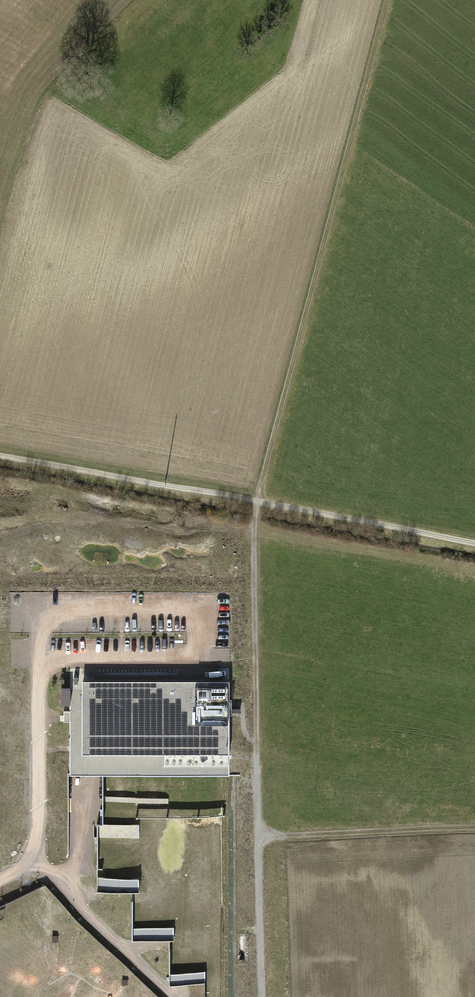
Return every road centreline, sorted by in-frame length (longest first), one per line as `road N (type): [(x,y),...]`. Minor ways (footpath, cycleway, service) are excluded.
road 1 (track): [(254,500),(387,0)]
road 2 (track): [(0,879),(31,853),(39,830),(37,611),(200,608),(201,660)]
road 3 (track): [(254,500),(262,996)]
road 4 (track): [(474,543),(0,453)]
road 5 (track): [(140,0),(47,95),(10,228)]
road 6 (track): [(259,837),(474,827)]
road 7 (track): [(31,853),(176,996)]
road 8 (track): [(201,660),(38,661)]

